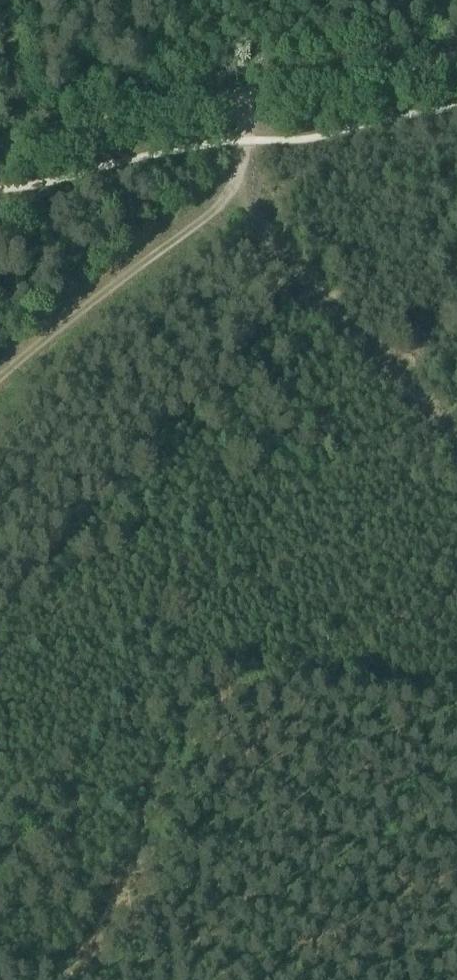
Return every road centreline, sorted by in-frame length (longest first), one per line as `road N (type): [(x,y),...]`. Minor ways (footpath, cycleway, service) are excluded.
road 1 (track): [(0,143),(456,55)]
road 2 (track): [(241,98),(242,178),(250,216),(269,246),(456,429)]
road 3 (track): [(242,178),(0,375)]

